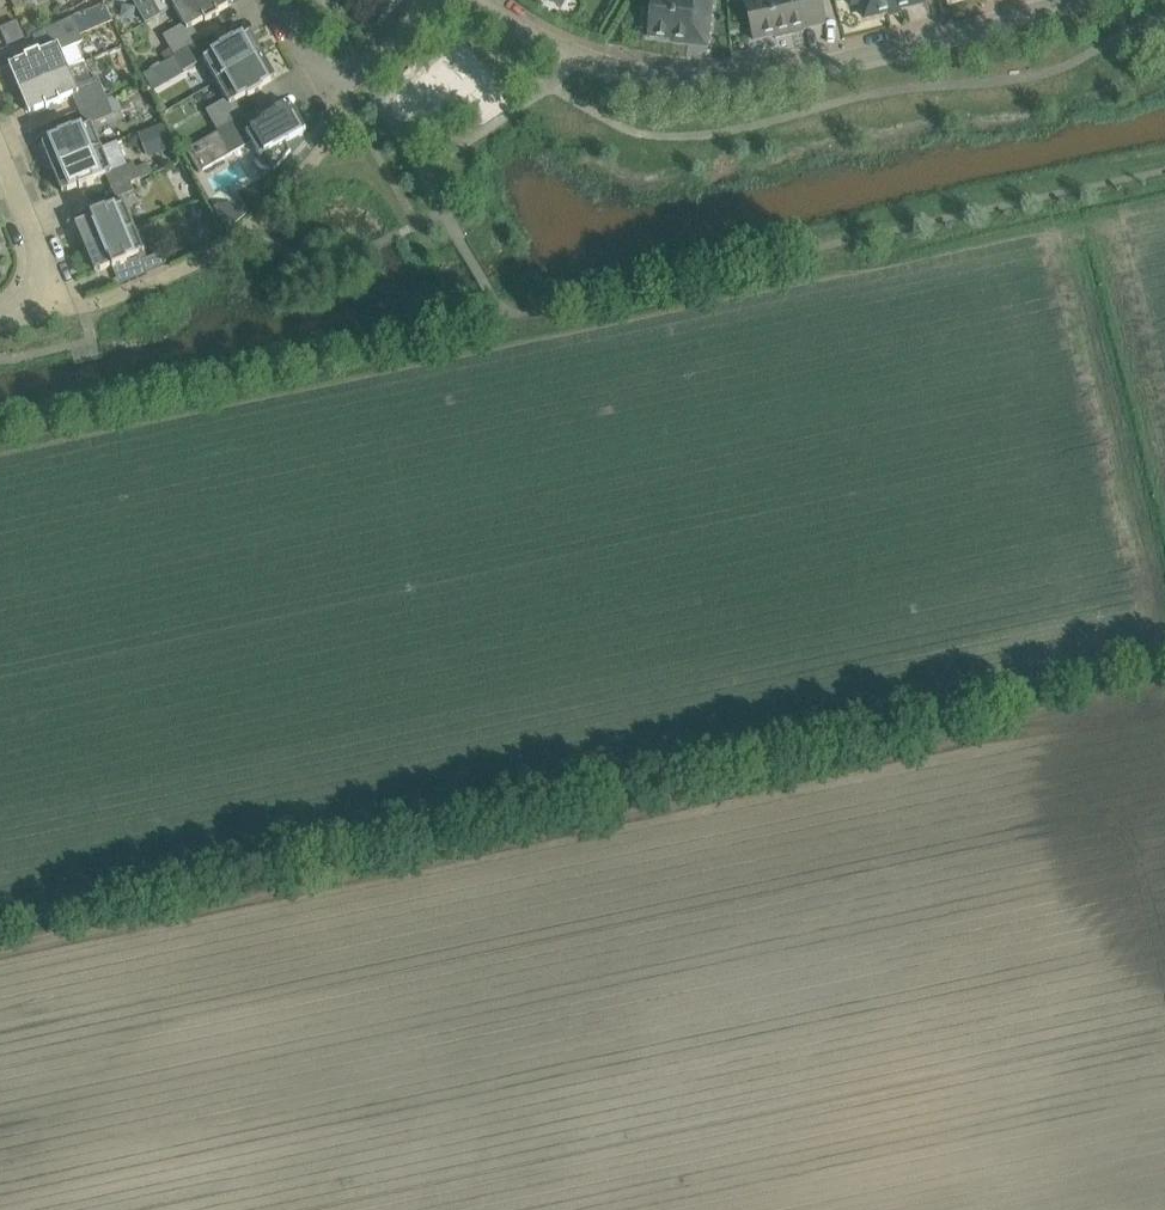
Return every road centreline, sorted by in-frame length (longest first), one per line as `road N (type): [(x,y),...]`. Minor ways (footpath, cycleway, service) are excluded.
road 1 (residential): [(1068,0),(775,78),(691,81),(577,61),(474,0)]
road 2 (residential): [(273,0),(307,60),(340,80),(363,76),(441,0)]
road 3 (residential): [(0,315),(49,302),(0,158)]

